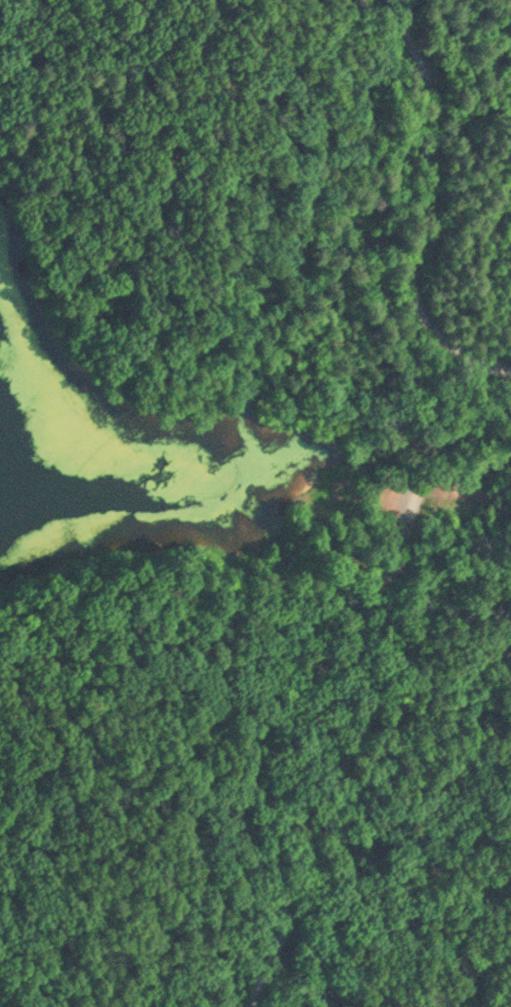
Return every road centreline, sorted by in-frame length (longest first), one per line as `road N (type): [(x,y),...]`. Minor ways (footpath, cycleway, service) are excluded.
road 1 (residential): [(255,1006),(285,939),(275,902),(242,846),(238,813),(276,662),(302,625),(400,577),(410,515),(422,497),(510,466)]
road 2 (residential): [(510,383),(449,355),(415,316),(410,280),(429,114),(403,0)]

